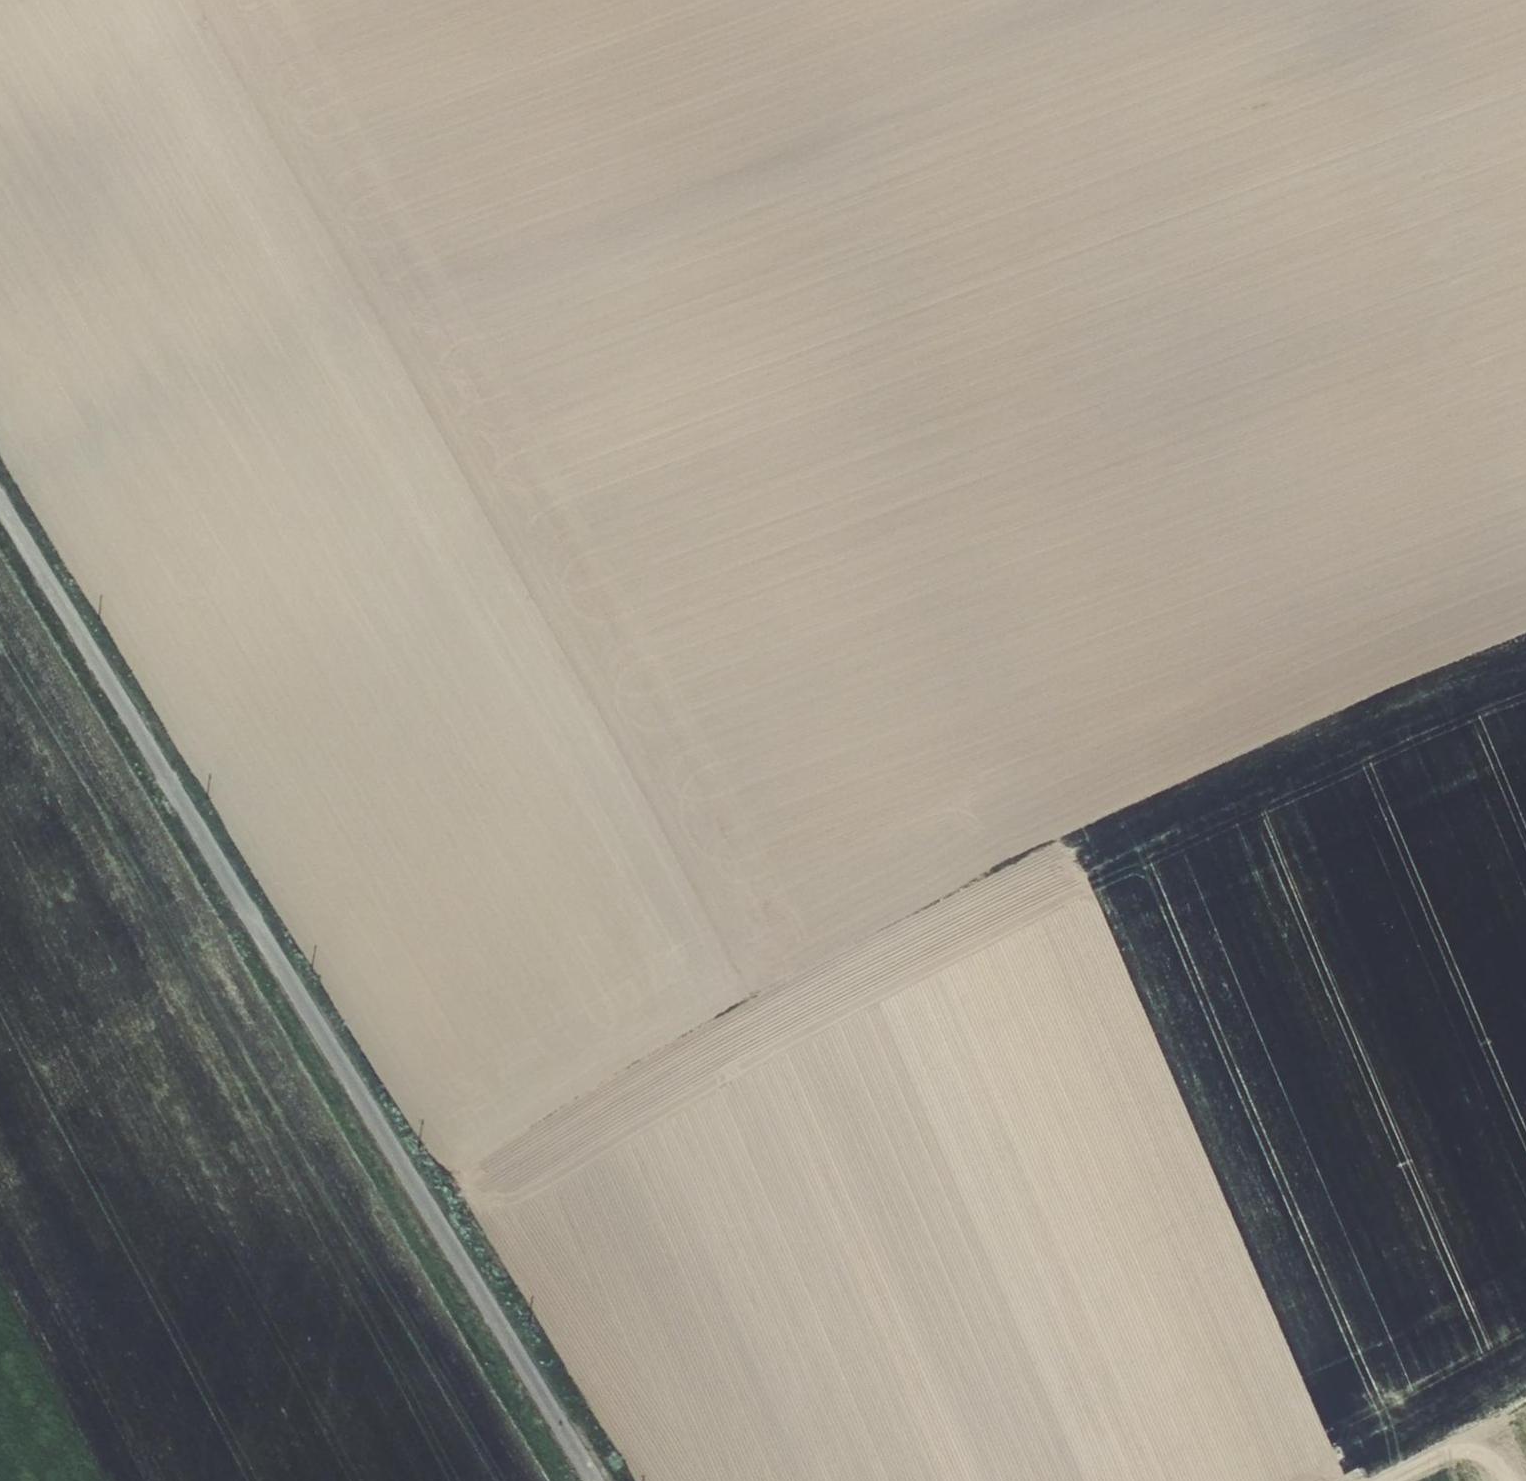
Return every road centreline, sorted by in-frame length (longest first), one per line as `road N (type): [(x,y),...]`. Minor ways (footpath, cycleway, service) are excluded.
road 1 (unclassified): [(0,503),(592,1480)]

